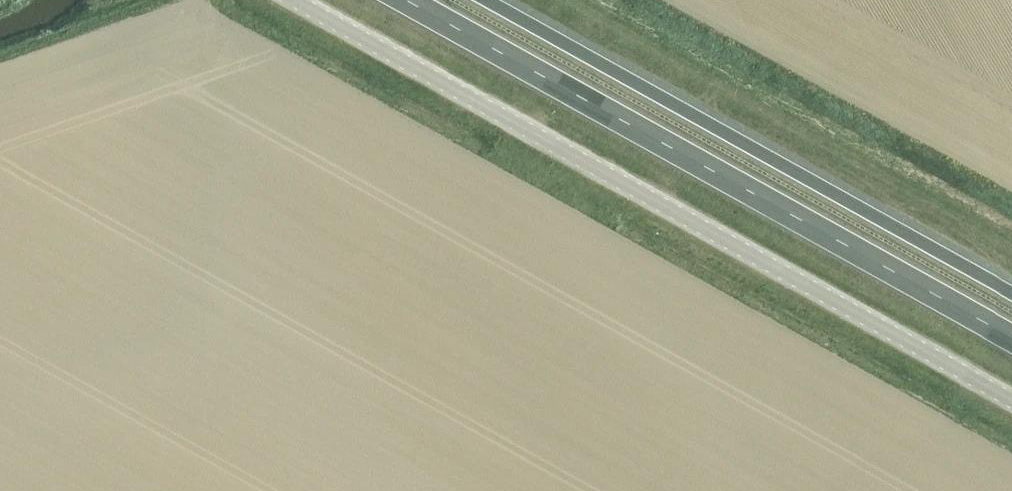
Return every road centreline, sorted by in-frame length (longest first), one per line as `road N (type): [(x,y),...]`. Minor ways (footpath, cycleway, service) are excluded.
road 1 (unclassified): [(292,0),(1011,400)]
road 2 (trunk): [(408,0),(1011,337)]
road 3 (trunk): [(1011,291),(488,0)]

